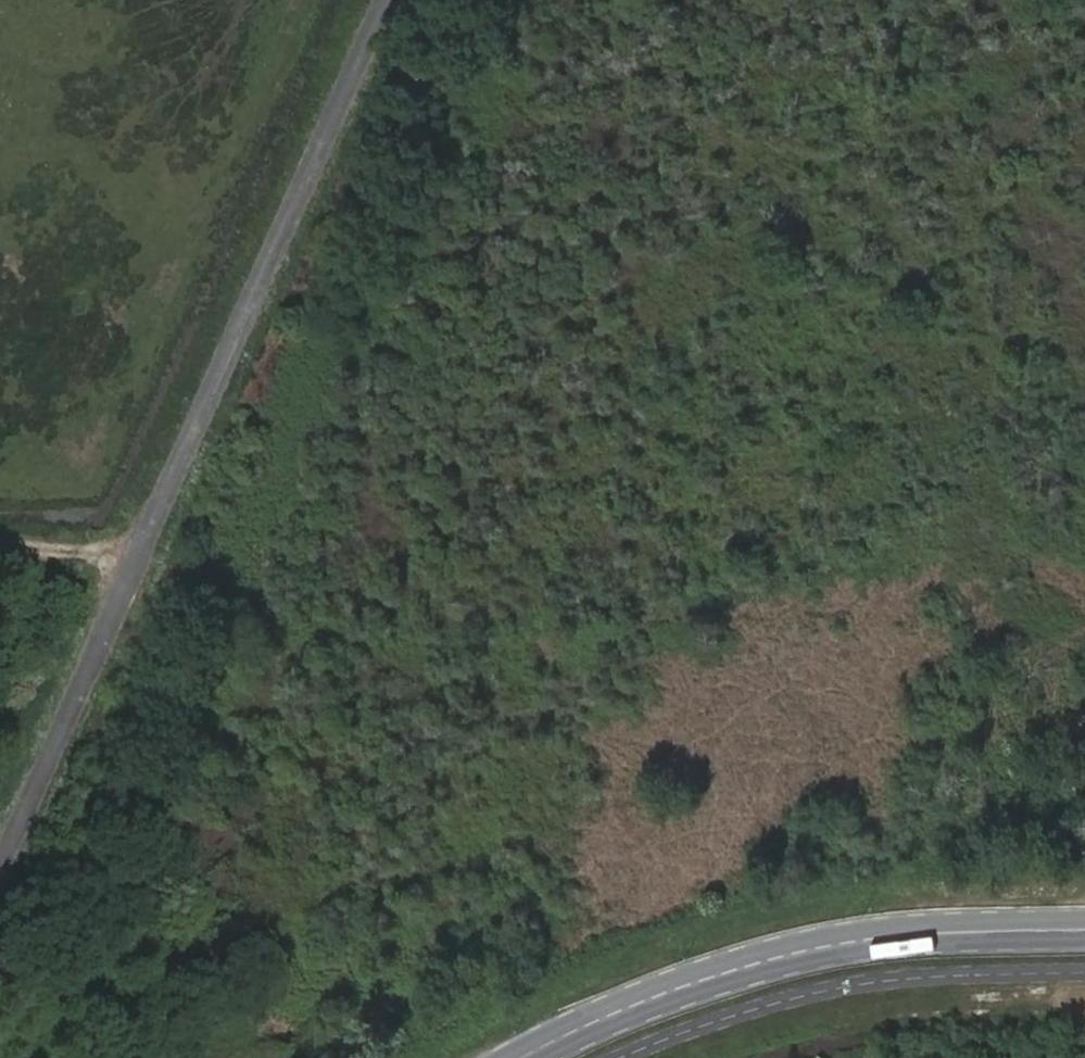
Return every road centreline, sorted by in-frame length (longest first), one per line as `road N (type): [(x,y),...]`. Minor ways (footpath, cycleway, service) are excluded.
road 1 (secondary): [(518,1057),(673,988),(846,940),(947,930),(1084,930)]

